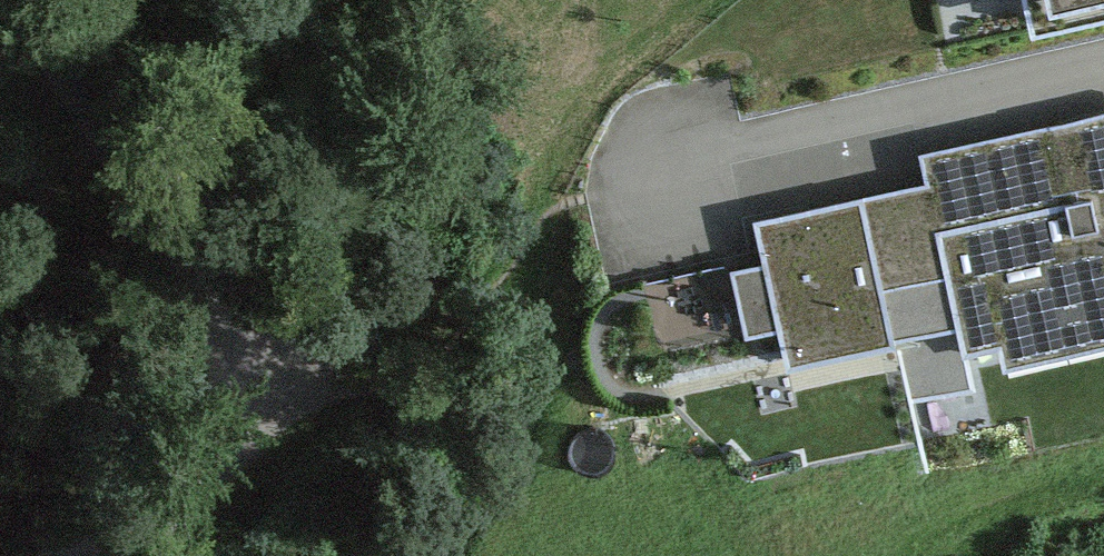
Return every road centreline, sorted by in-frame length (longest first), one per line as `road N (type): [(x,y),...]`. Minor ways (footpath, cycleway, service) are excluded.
road 1 (track): [(60,555),(169,506),(220,467),(242,386),(215,295),(144,216),(23,0)]
road 2 (track): [(705,0),(583,107),(545,176),(511,441),(492,483),(432,555)]
road 3 (residential): [(1103,65),(683,157)]

